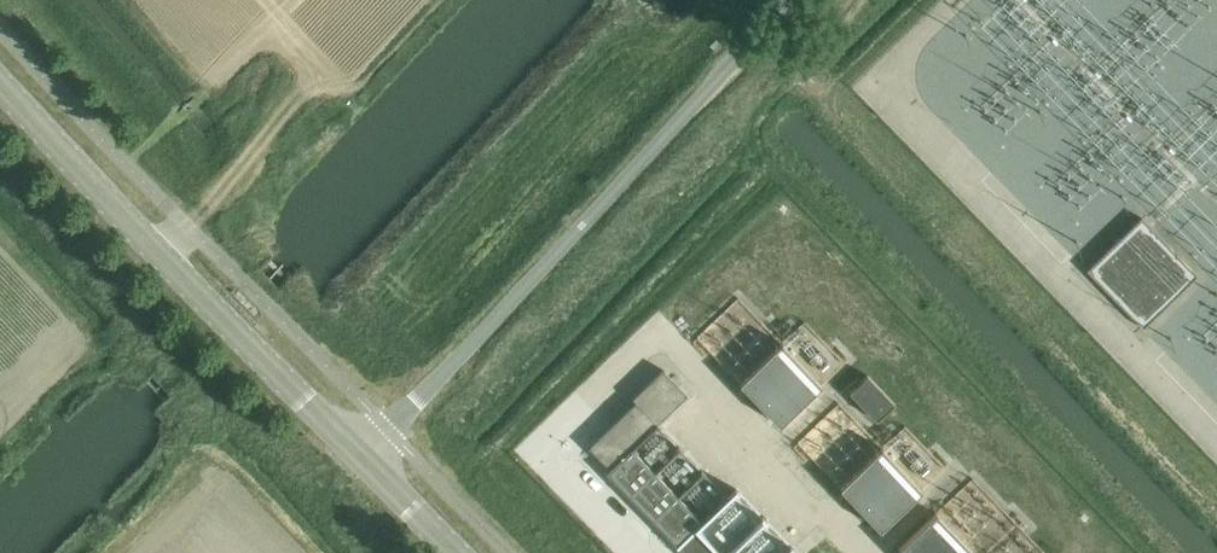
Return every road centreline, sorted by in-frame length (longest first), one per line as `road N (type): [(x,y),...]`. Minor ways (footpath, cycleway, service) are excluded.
road 1 (unclassified): [(358,456),(792,0)]
road 2 (secondary): [(358,456),(0,82)]
road 3 (secondary): [(455,552),(358,456)]

